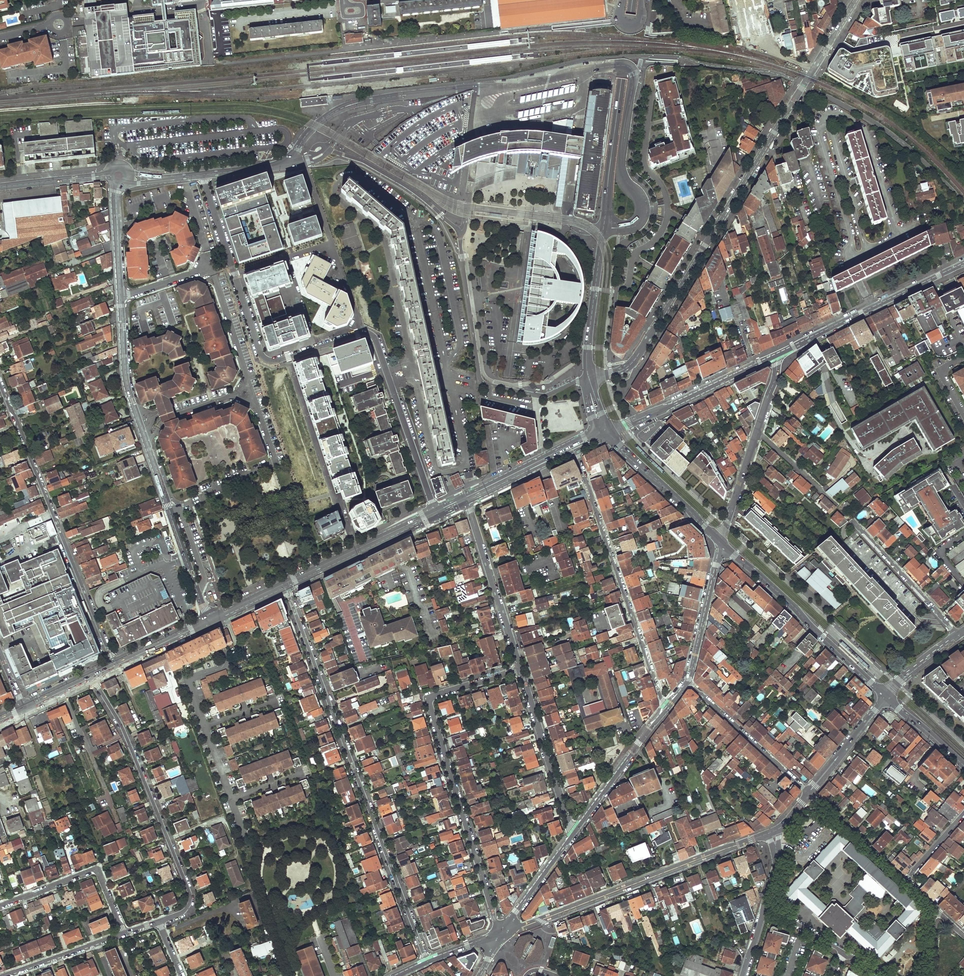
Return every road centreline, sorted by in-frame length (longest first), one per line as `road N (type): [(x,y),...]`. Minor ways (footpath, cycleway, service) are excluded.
road 1 (tertiary): [(855,0),(635,359),(588,380)]
road 2 (residential): [(284,584),(427,962)]
road 3 (secondary): [(632,0),(588,347)]
road 4 (residential): [(499,936),(428,704),(519,670)]
road 5 (residential): [(210,620),(126,381),(120,295)]
road 6 (residential): [(203,175),(262,356),(275,361),(364,335),(377,347)]
road 7 (residential): [(483,382),(459,232),(407,186),(330,150)]
road 8 (residential): [(116,666),(0,385)]
road 9 (residential): [(773,832),(499,936)]
road 10 (residential): [(573,451),(667,706)]
road 11 (secondary): [(886,696),(721,542)]
road 12 (tertiary): [(776,356),(963,263)]
road 13 (residential): [(519,670),(465,499)]
road 14 (residential): [(168,839),(92,677)]
road 15 (residential): [(436,513),(377,347)]
road 16 (residential): [(0,907),(97,870),(125,934)]
road 17 (tertiary): [(618,428),(776,356)]
road 18 (residential): [(573,834),(519,670)]
road 19 (secondary): [(284,584),(436,513)]
road 20 (residential): [(809,793),(688,683)]
road 21 (residential): [(573,834),(667,706)]
road 22 (residential): [(958,636),(850,521)]
road 23 (secondary): [(721,542),(609,434)]
road 24 (residential): [(688,683),(721,542)]
road 25 (residential): [(809,793),(905,881)]
road 26 (residential): [(4,975),(125,934)]
road 27 (residential): [(499,936),(573,834)]
road 28 (tertiary): [(809,793),(886,696)]

